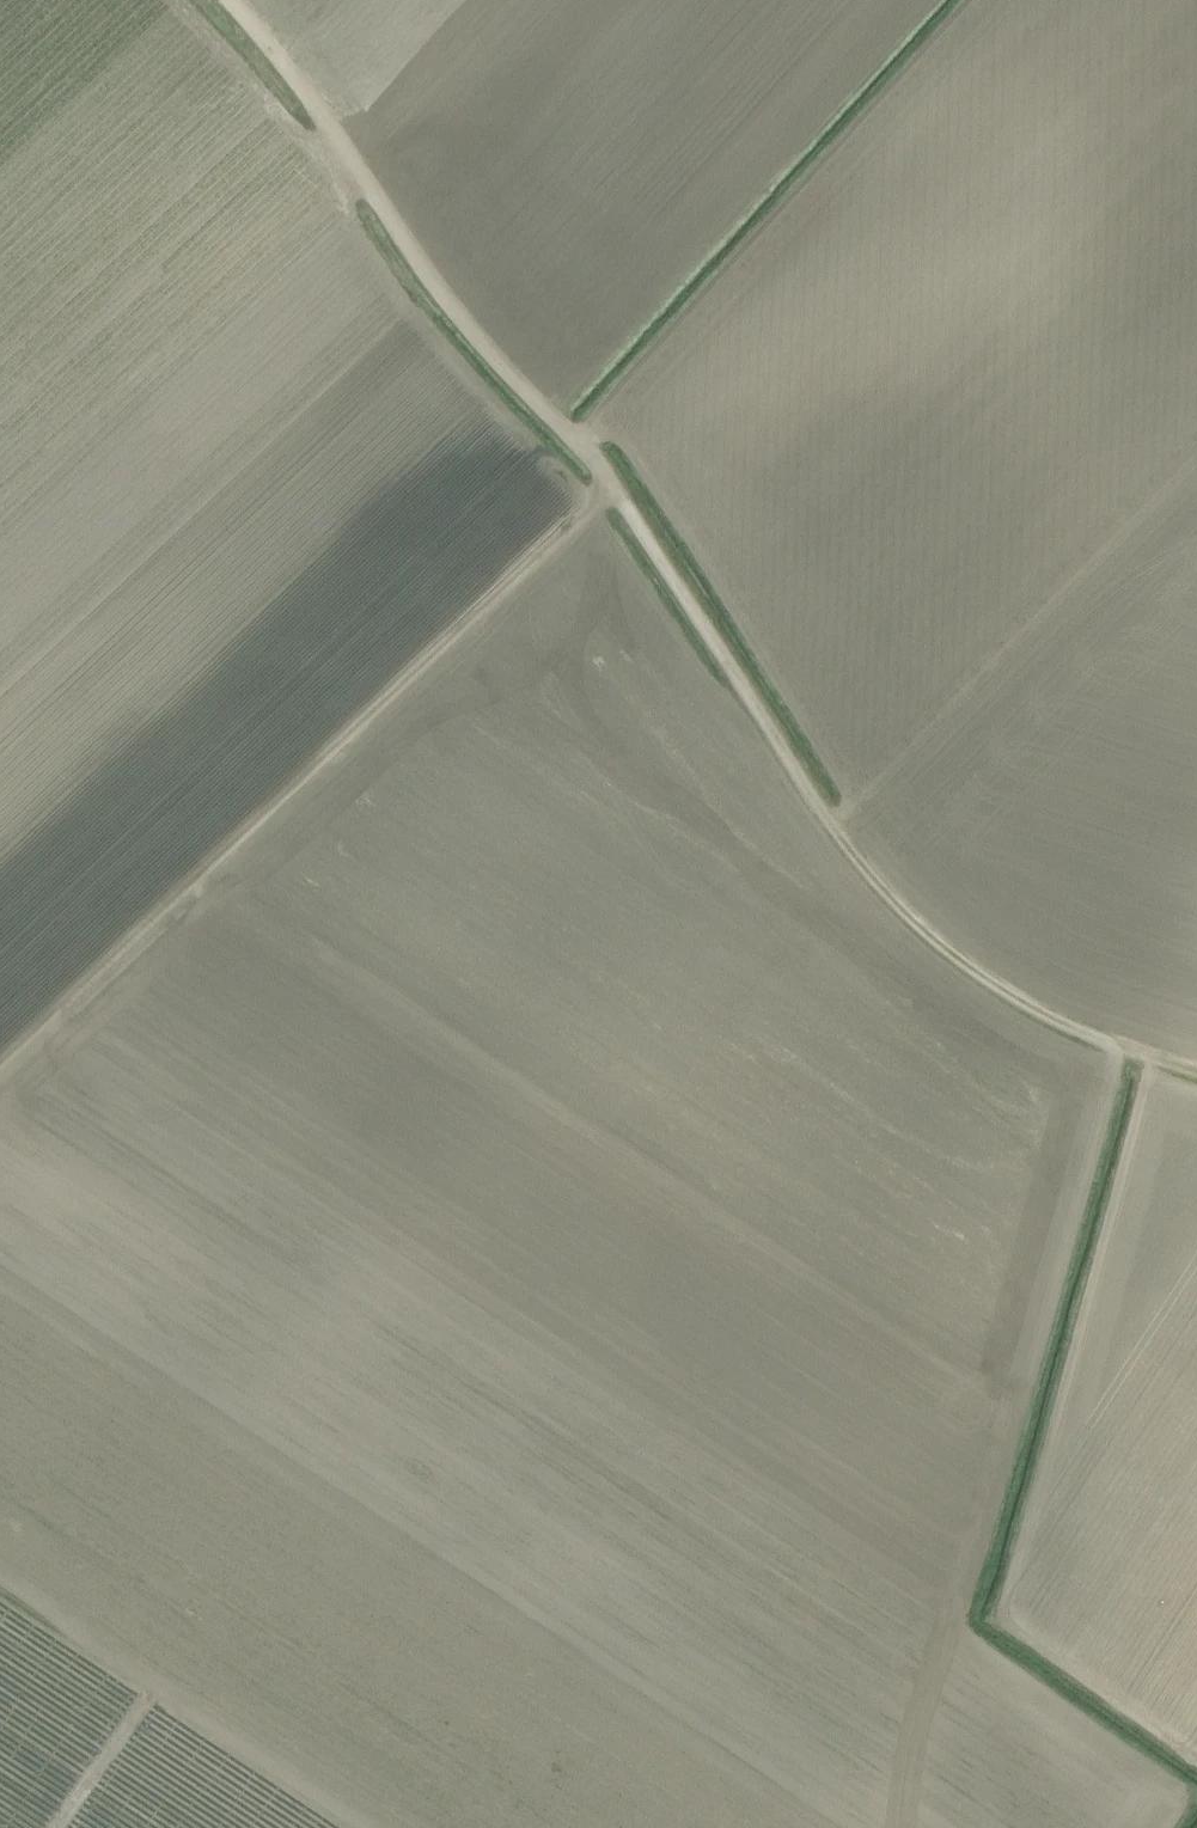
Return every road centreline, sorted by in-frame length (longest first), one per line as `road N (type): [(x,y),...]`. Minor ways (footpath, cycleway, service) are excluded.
road 1 (track): [(1196,1072),(1028,1009),(915,924),(830,820),(604,467),(494,360),(301,82),(230,0)]

